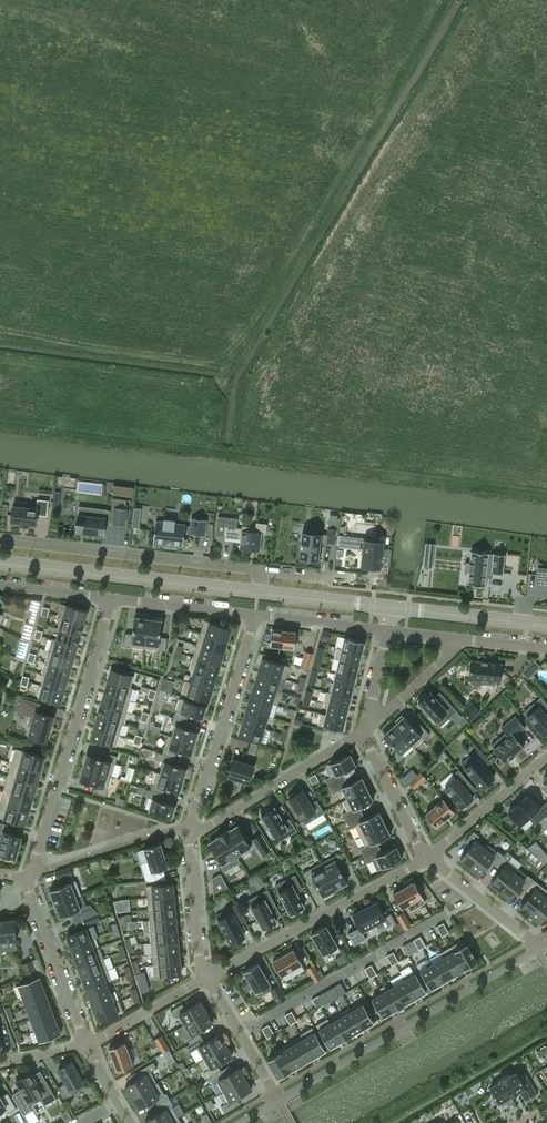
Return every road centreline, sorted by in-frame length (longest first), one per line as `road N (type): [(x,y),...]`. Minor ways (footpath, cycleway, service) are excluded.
road 1 (residential): [(29,877),(111,599)]
road 2 (residential): [(0,543),(260,571)]
road 3 (tertiary): [(258,593),(0,562)]
road 4 (residential): [(427,858),(207,977)]
road 5 (residential): [(448,914),(239,1035)]
road 6 (residential): [(189,829),(255,615)]
road 7 (residential): [(363,733),(205,828),(189,829)]
road 8 (residential): [(85,1044),(29,877)]
road 9 (residential): [(189,829),(29,877)]
road 10 (tertiary): [(546,625),(390,607)]
road 11 (residential): [(546,757),(427,858)]
road 12 (residential): [(207,977),(189,829)]
road 13 (residential): [(111,599),(255,615)]
road 14 (residential): [(427,858),(363,733)]
road 15 (residential): [(207,977),(85,1044)]
road 16 (residential): [(459,637),(363,733)]
road 17 (residential): [(255,615),(388,633)]
road 18 (tertiary): [(390,607),(258,593)]
road 19 (residential): [(525,933),(427,858)]

